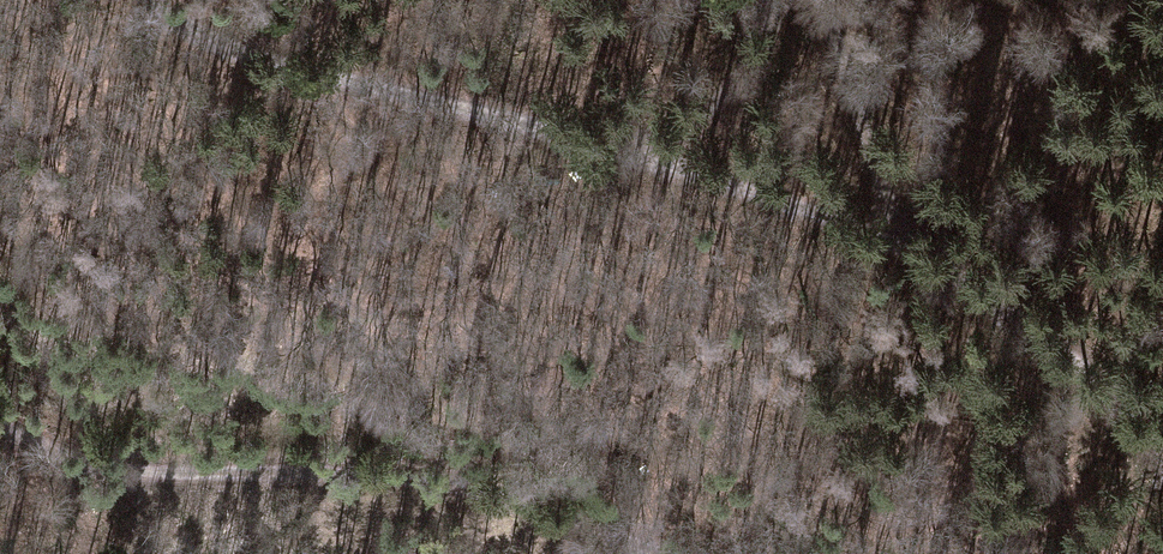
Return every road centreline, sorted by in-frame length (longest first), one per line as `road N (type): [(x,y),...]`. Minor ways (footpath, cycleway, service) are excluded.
road 1 (track): [(143,0),(206,42),(690,164),(797,202),(893,248)]
road 2 (track): [(0,417),(98,460),(385,470),(569,513),(662,553)]
road 3 (track): [(1162,467),(1026,319),(893,248)]
road 4 (track): [(893,248),(879,156),(824,0)]
road 5 (track): [(612,142),(703,113),(756,63),(783,0)]

